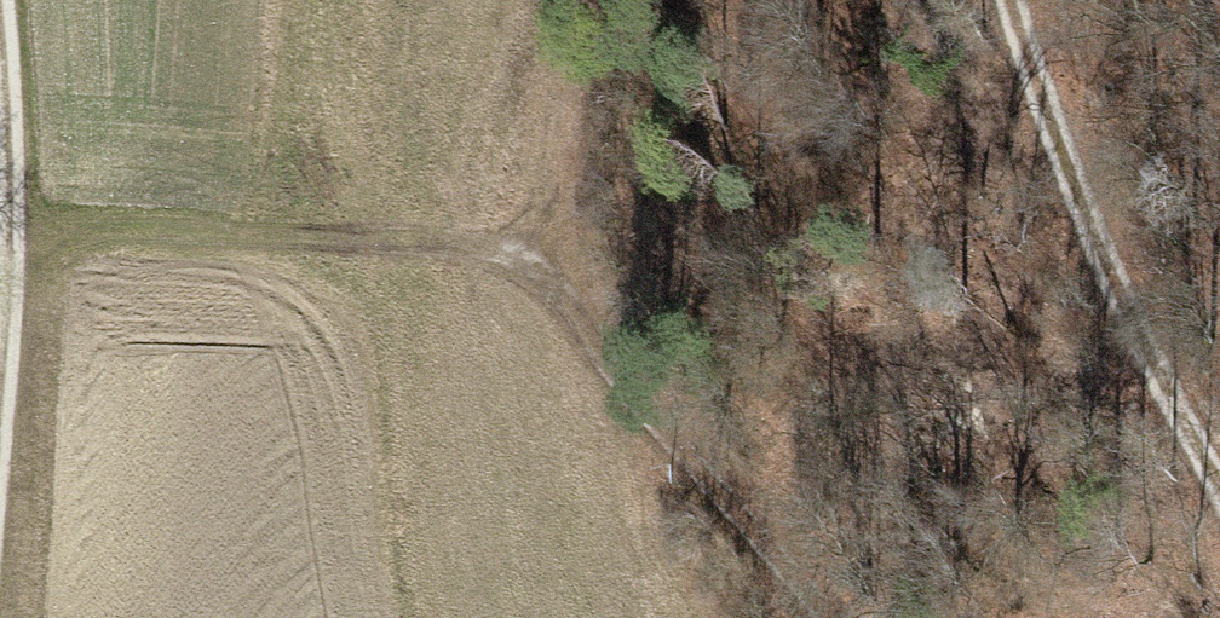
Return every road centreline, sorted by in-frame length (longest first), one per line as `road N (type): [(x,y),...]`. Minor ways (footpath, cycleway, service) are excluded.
road 1 (track): [(11,250),(476,257),(600,341),(833,617)]
road 2 (track): [(1120,617),(1021,457),(1063,400),(1163,405),(1219,519)]
road 3 (track): [(1004,0),(1021,71),(1163,405)]
road 4 (track): [(0,90),(11,250),(0,367)]

